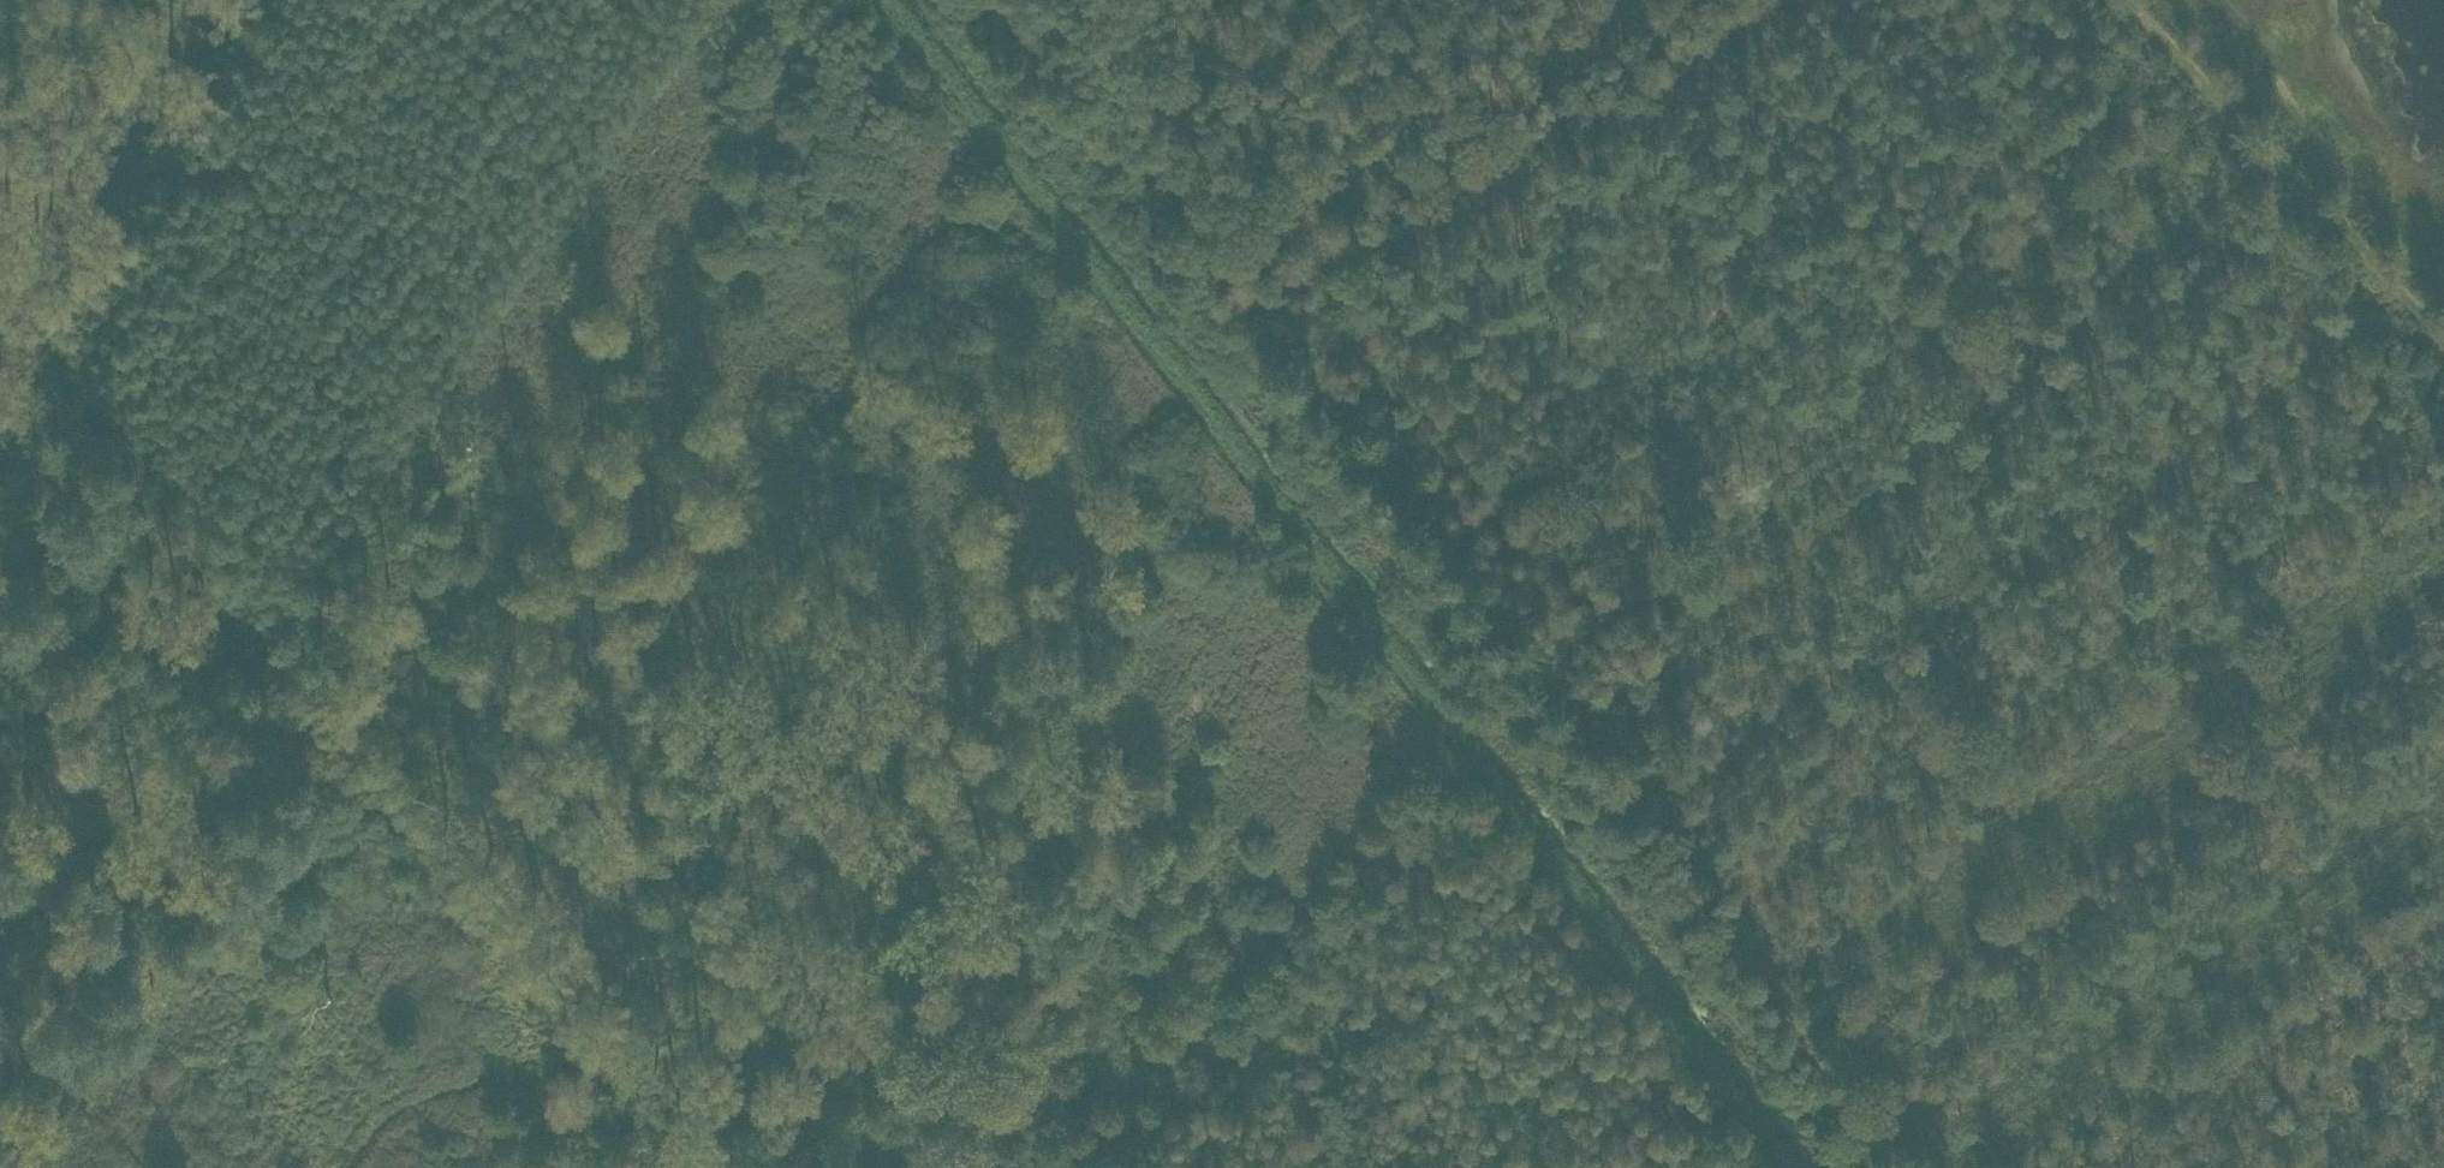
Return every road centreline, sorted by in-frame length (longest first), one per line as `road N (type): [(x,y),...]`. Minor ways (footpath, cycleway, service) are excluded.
road 1 (track): [(891,0),(1783,1167)]

